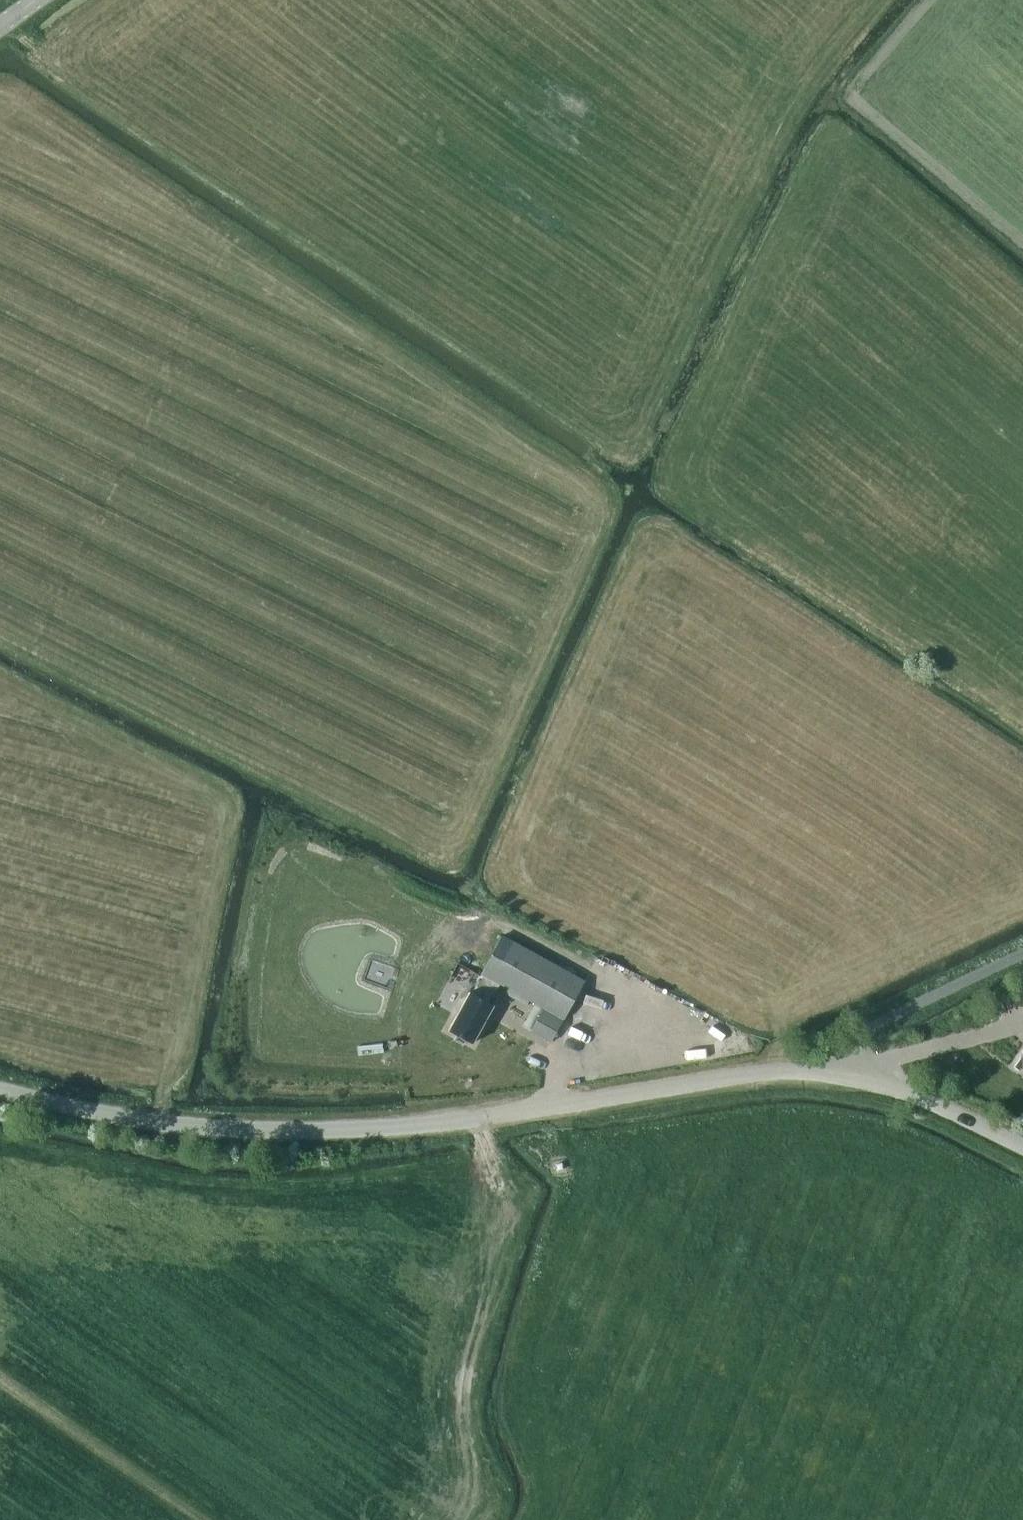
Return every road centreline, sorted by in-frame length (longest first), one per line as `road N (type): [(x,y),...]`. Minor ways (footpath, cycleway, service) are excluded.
road 1 (unclassified): [(848,1074),(725,1076),(417,1125),(301,1131),(179,1124),(0,1088)]
road 2 (unclassified): [(848,1074),(855,1046),(887,1017),(1022,952)]
road 3 (unclassified): [(1022,1147),(848,1074)]

